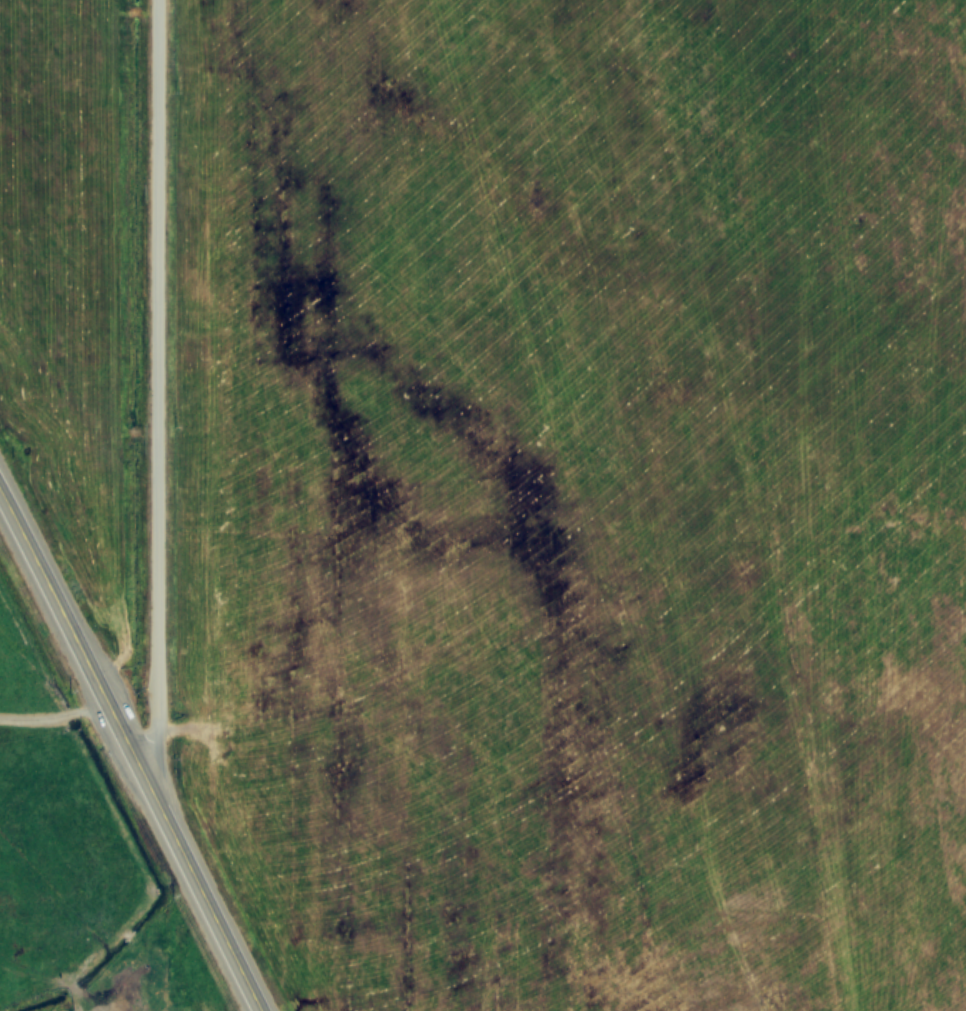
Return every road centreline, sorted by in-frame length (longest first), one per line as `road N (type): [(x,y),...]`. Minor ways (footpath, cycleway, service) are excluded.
road 1 (primary): [(261,1010),(0,494)]

